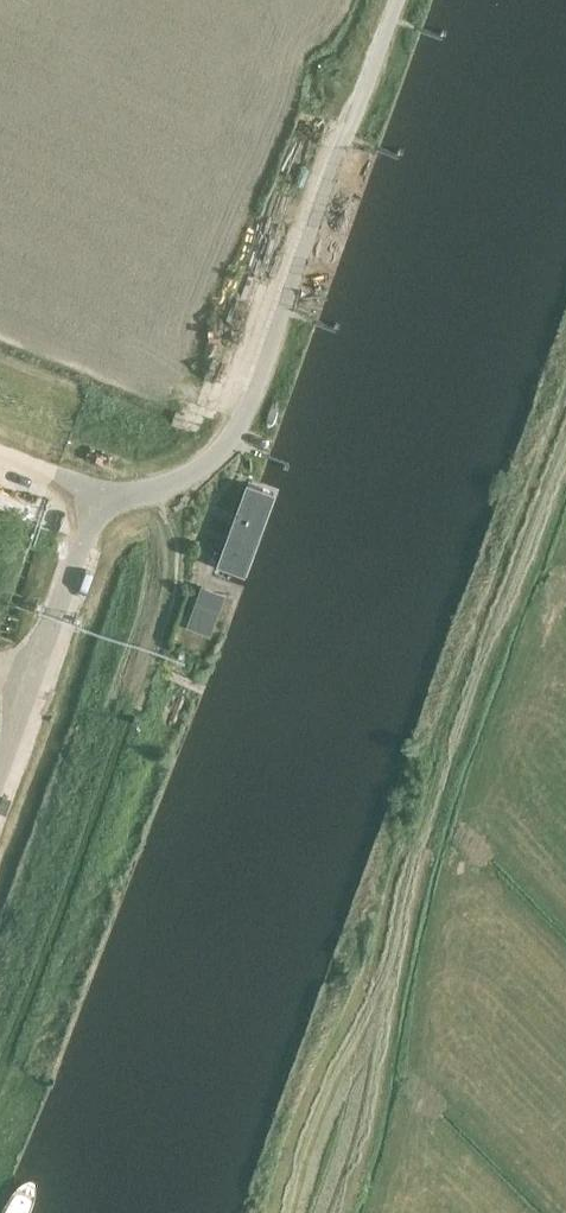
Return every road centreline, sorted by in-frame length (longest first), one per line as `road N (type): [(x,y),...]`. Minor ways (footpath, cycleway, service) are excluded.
road 1 (track): [(0,1073),(74,896),(170,621),(178,481)]
road 2 (unclassified): [(98,493),(178,481),(231,439),(397,0)]
road 3 (track): [(565,446),(445,779)]
road 4 (unclassified): [(0,770),(98,493)]

